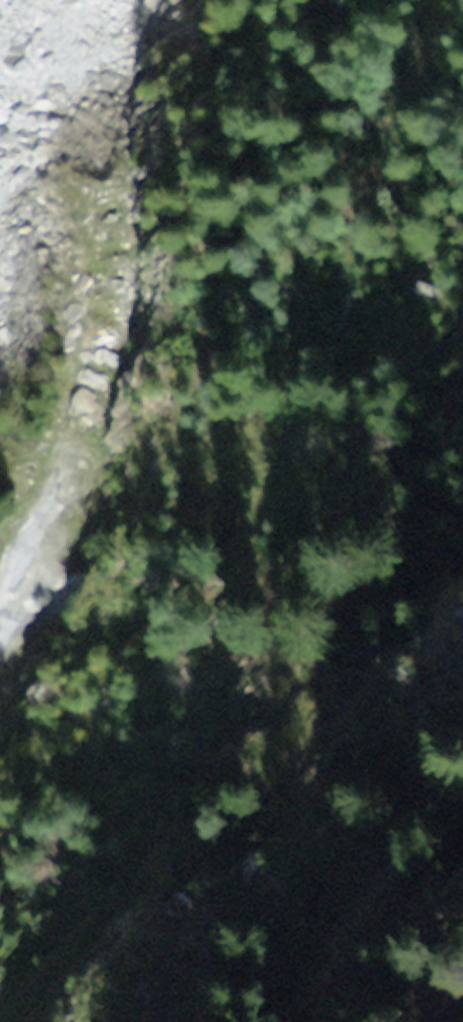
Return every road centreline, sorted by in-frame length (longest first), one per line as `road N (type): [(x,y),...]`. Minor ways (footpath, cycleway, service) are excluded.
road 1 (track): [(8,615),(72,622),(321,559),(462,450)]
road 2 (track): [(0,633),(64,505),(107,370)]

